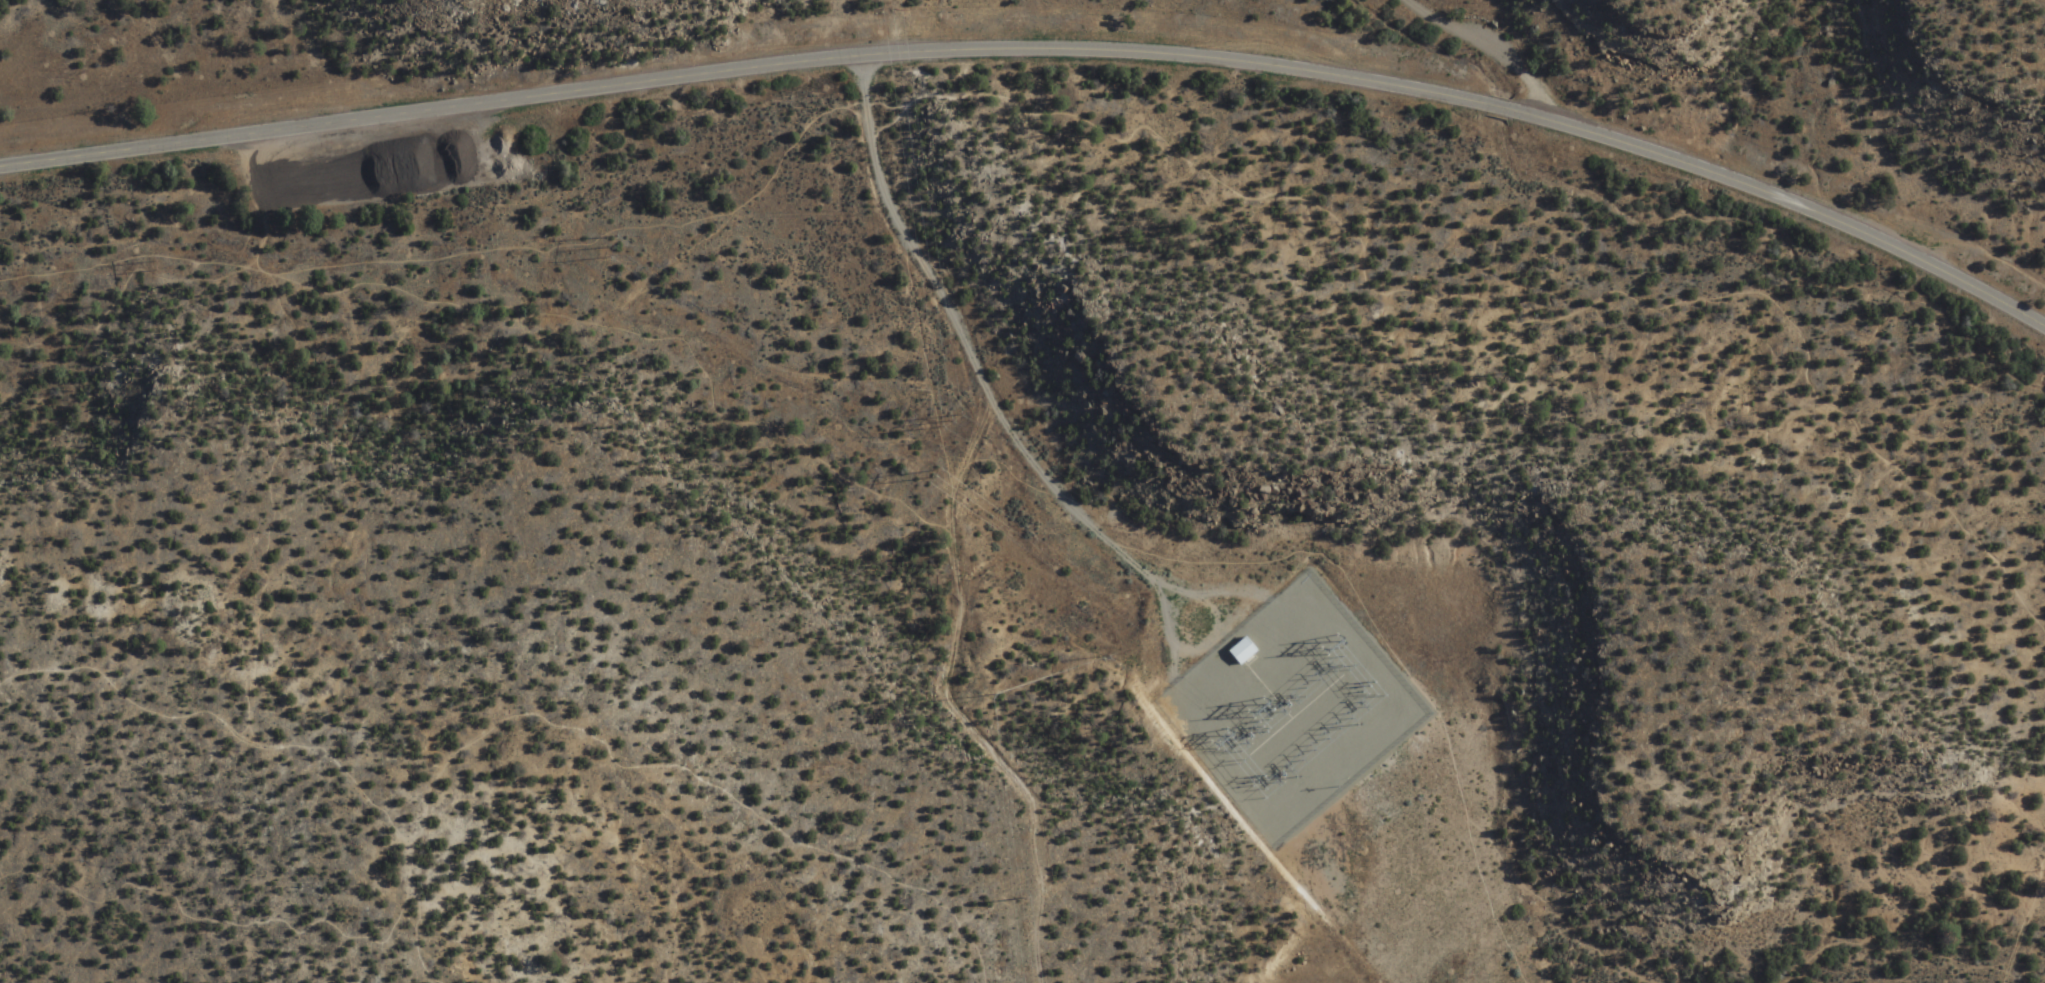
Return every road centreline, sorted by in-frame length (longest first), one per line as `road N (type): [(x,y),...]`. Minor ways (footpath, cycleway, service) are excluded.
road 1 (secondary): [(2044,329),(1922,259),(1740,184),(1530,113),(1249,60),(1116,49),(873,54),(0,167)]

